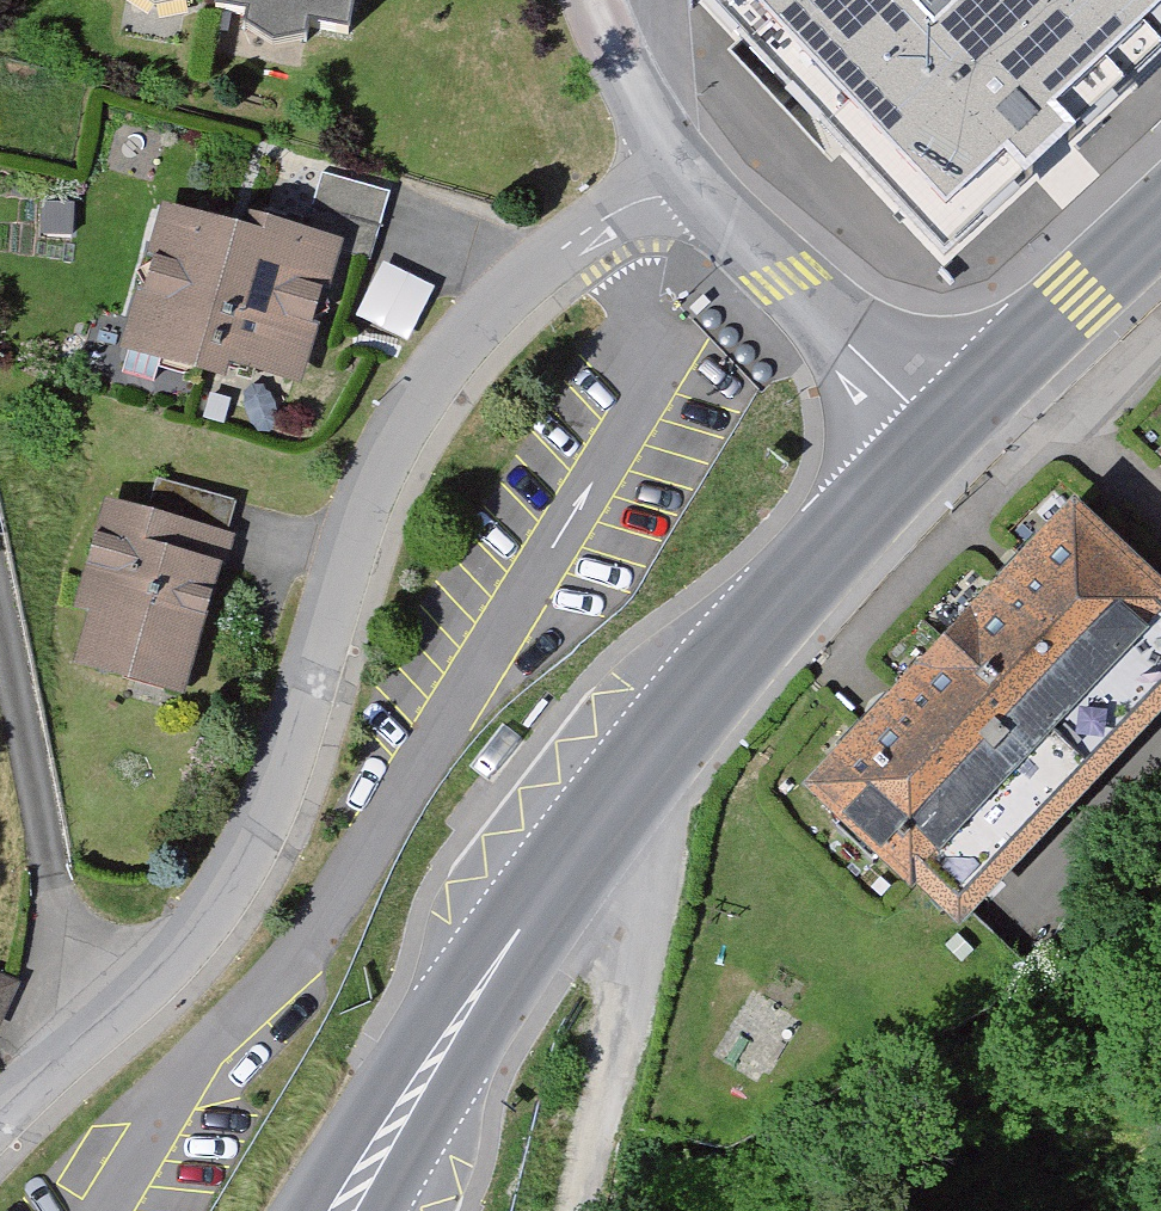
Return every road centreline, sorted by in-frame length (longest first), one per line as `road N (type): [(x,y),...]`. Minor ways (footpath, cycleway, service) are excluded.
road 1 (residential): [(691,181),(538,260),(458,344),(378,477),(274,810),(190,935),(0,1103)]
road 2 (primary): [(938,442),(655,721),(487,944),(336,1210)]
road 3 (track): [(575,1210),(645,888),(655,721)]
road 4 (residential): [(938,442),(691,181)]
road 5 (primary): [(1160,222),(938,442)]
road 6 (residential): [(691,181),(595,0)]

